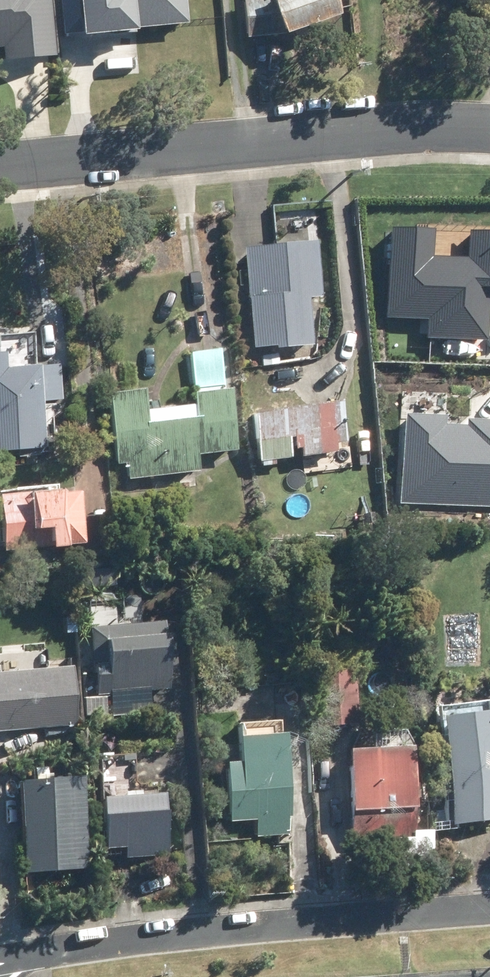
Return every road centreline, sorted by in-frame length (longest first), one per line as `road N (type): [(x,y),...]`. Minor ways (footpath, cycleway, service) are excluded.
road 1 (residential): [(0,963),(44,950),(489,913)]
road 2 (residential): [(0,170),(411,132),(489,134)]

